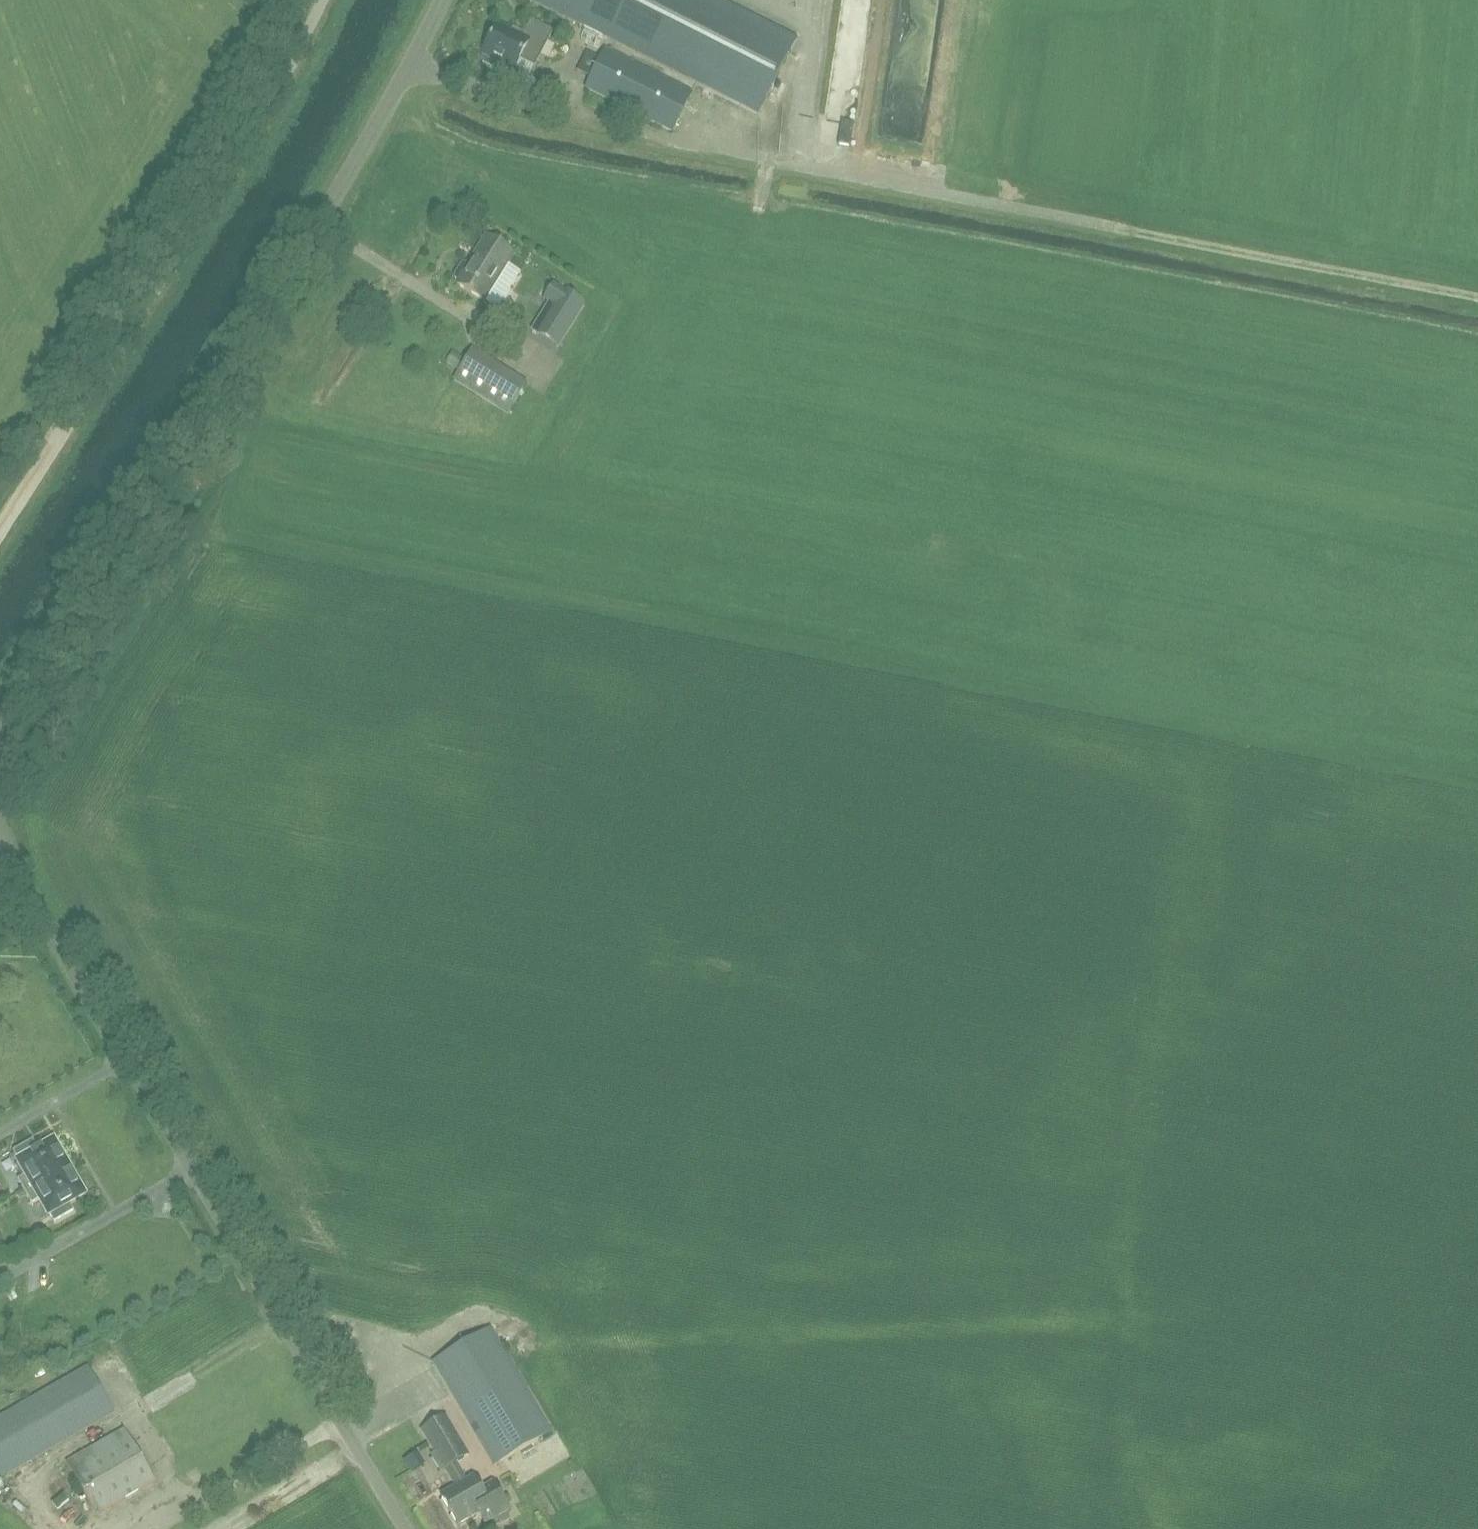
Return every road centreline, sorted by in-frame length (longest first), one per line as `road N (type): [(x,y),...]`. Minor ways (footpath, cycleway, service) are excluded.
road 1 (unclassified): [(0,723),(106,542),(325,212),(445,0)]
road 2 (unclassified): [(401,1528),(0,840)]
road 3 (track): [(71,423),(219,193),(323,0)]
road 4 (track): [(71,423),(0,522)]

